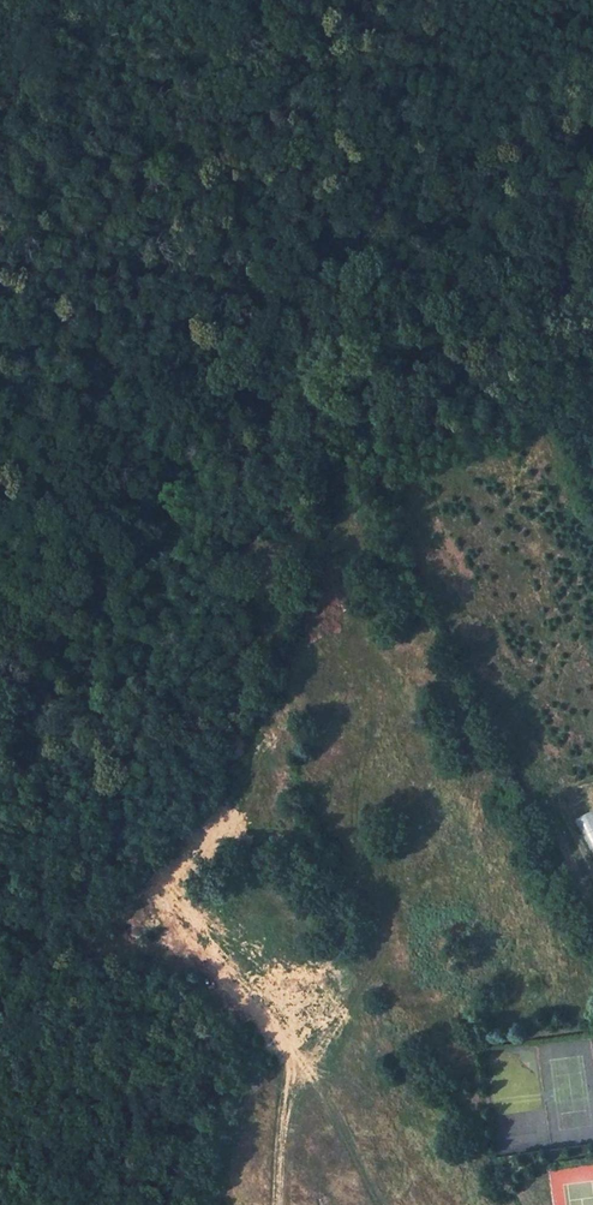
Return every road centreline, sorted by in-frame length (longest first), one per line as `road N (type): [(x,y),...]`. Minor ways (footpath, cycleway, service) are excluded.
road 1 (track): [(0,668),(33,635),(120,491),(197,411),(207,362),(194,342),(135,355),(64,397),(37,400),(19,387),(24,353),(165,228),(270,99),(317,16),(339,0)]

